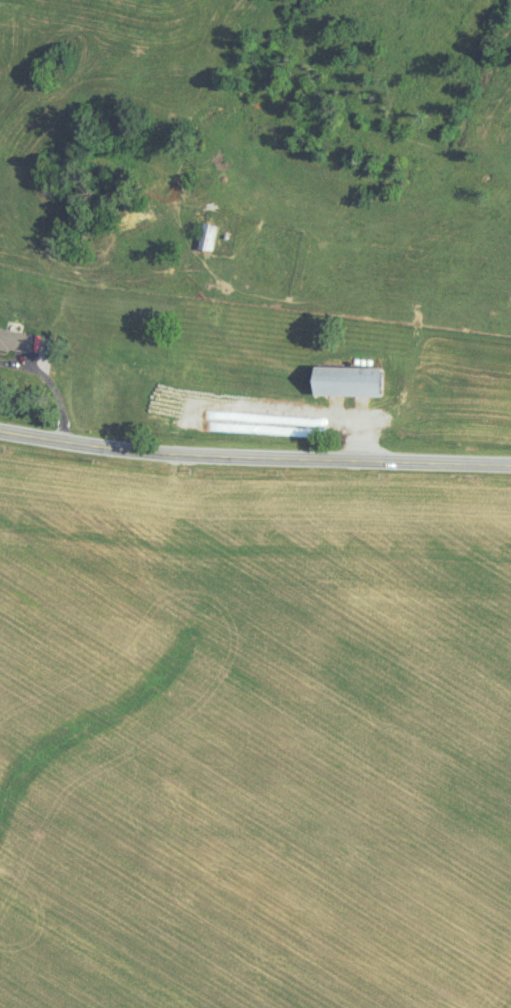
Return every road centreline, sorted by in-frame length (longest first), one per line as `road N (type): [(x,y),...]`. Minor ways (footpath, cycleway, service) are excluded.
road 1 (primary): [(0,431),(191,455),(510,463)]

